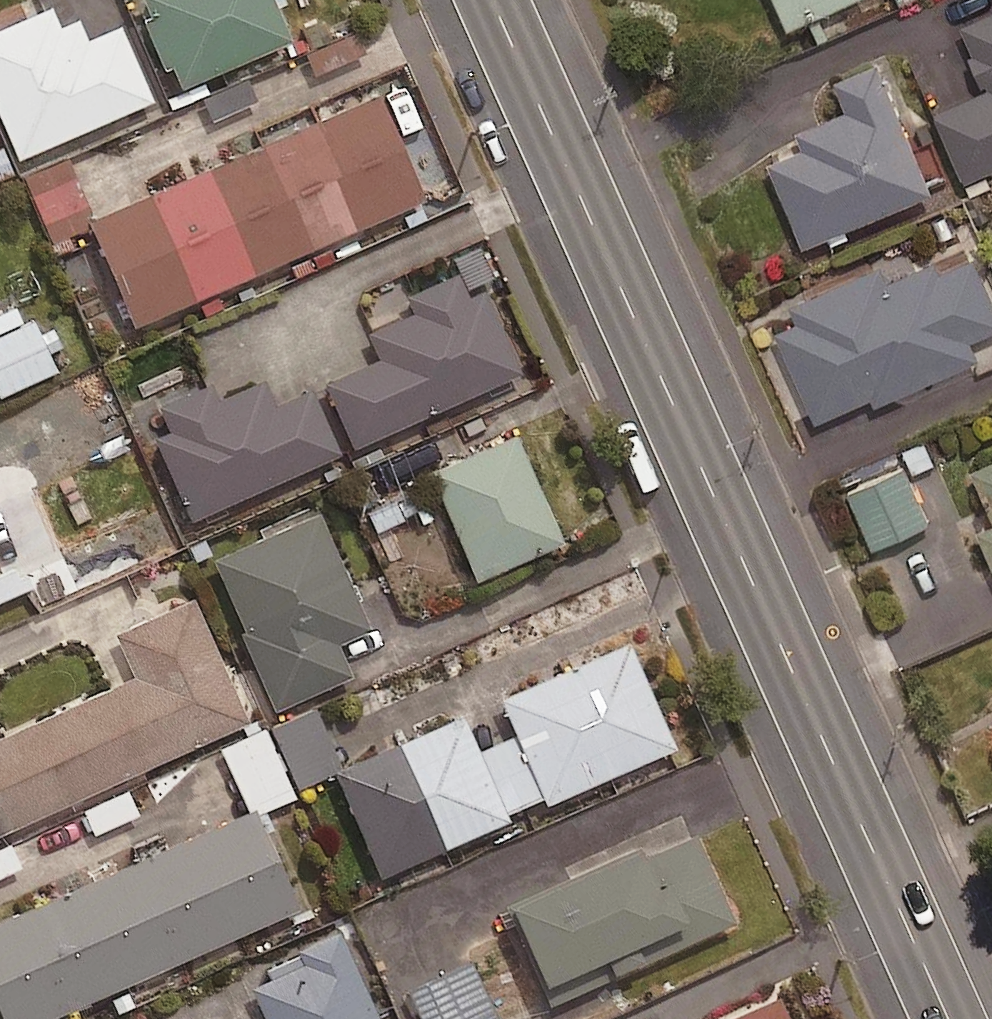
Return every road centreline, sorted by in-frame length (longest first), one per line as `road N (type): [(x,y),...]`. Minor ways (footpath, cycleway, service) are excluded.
road 1 (primary): [(949,1018),(494,0)]

